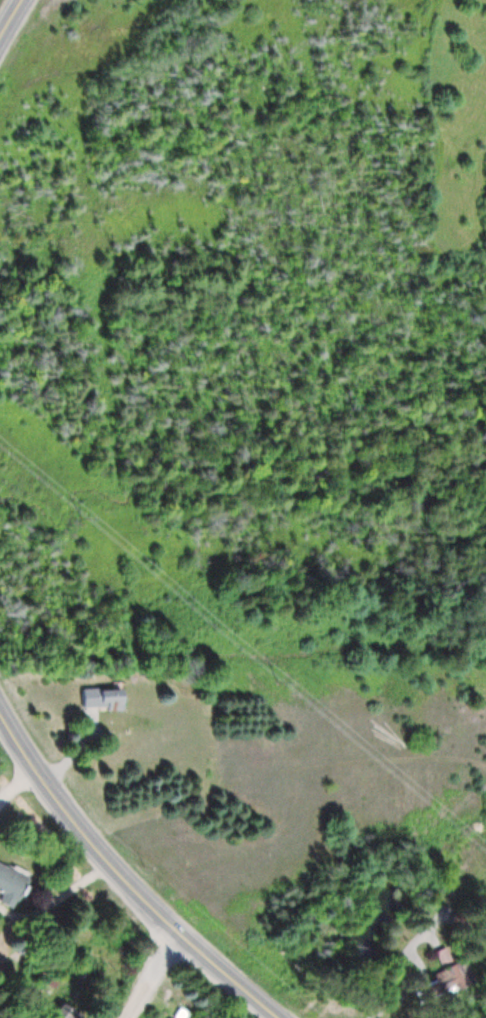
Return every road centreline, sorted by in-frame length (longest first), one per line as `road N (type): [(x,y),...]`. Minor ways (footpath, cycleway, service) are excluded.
road 1 (tertiary): [(277,1017),(145,903),(50,796),(0,722)]

